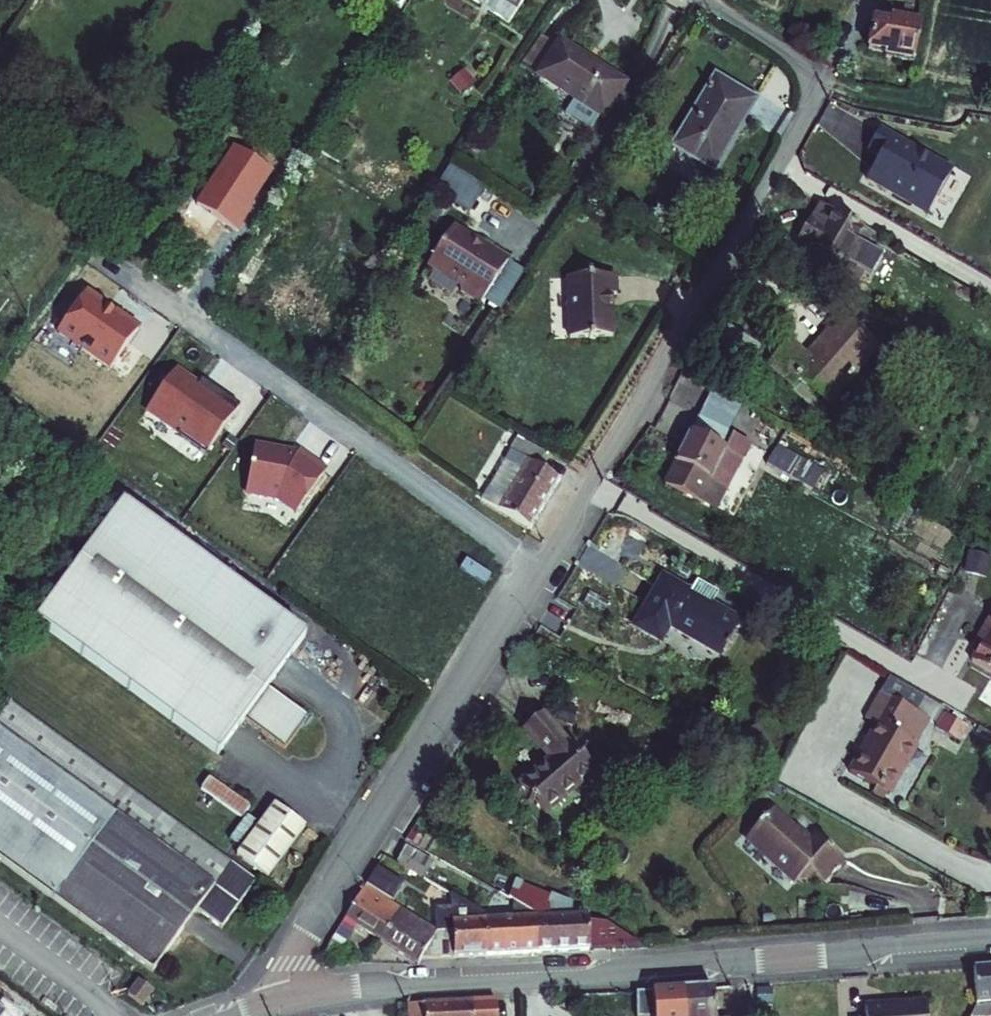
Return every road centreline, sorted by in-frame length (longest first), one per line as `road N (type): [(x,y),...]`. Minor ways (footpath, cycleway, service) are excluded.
road 1 (residential): [(695,0),(808,75),(799,128),(592,482),(312,925),(283,1001)]
road 2 (residential): [(990,943),(328,992)]

